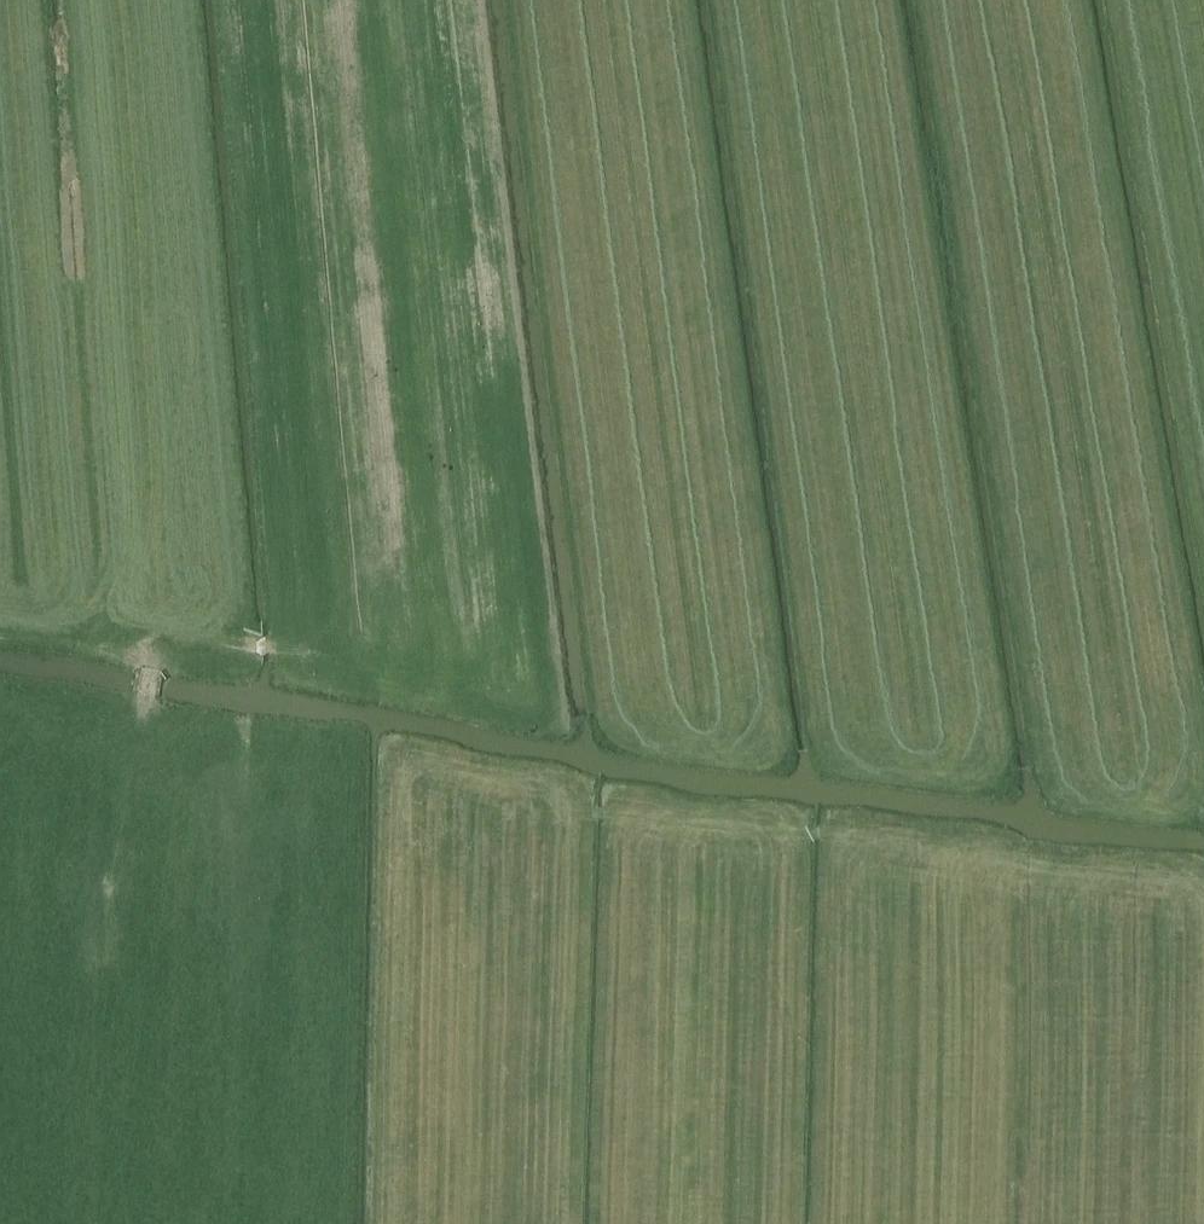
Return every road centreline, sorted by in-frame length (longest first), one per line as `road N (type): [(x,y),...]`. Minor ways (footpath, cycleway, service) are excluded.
road 1 (track): [(151,657),(0,638)]

